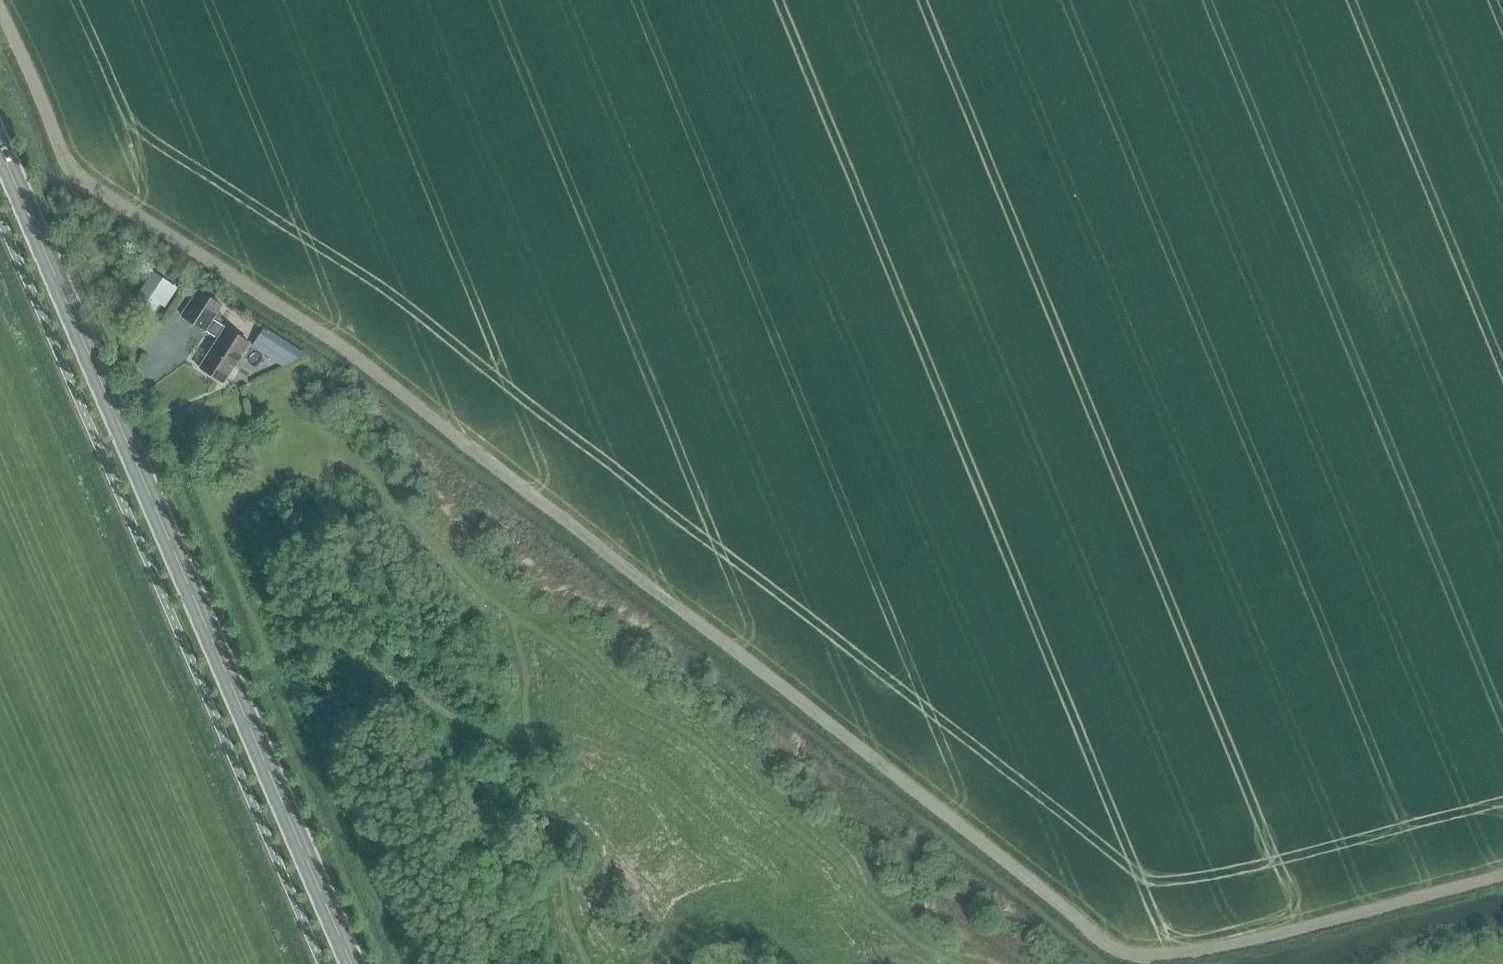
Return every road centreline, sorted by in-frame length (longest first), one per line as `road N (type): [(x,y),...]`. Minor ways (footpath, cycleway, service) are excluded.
road 1 (primary): [(349,963),(0,162)]

